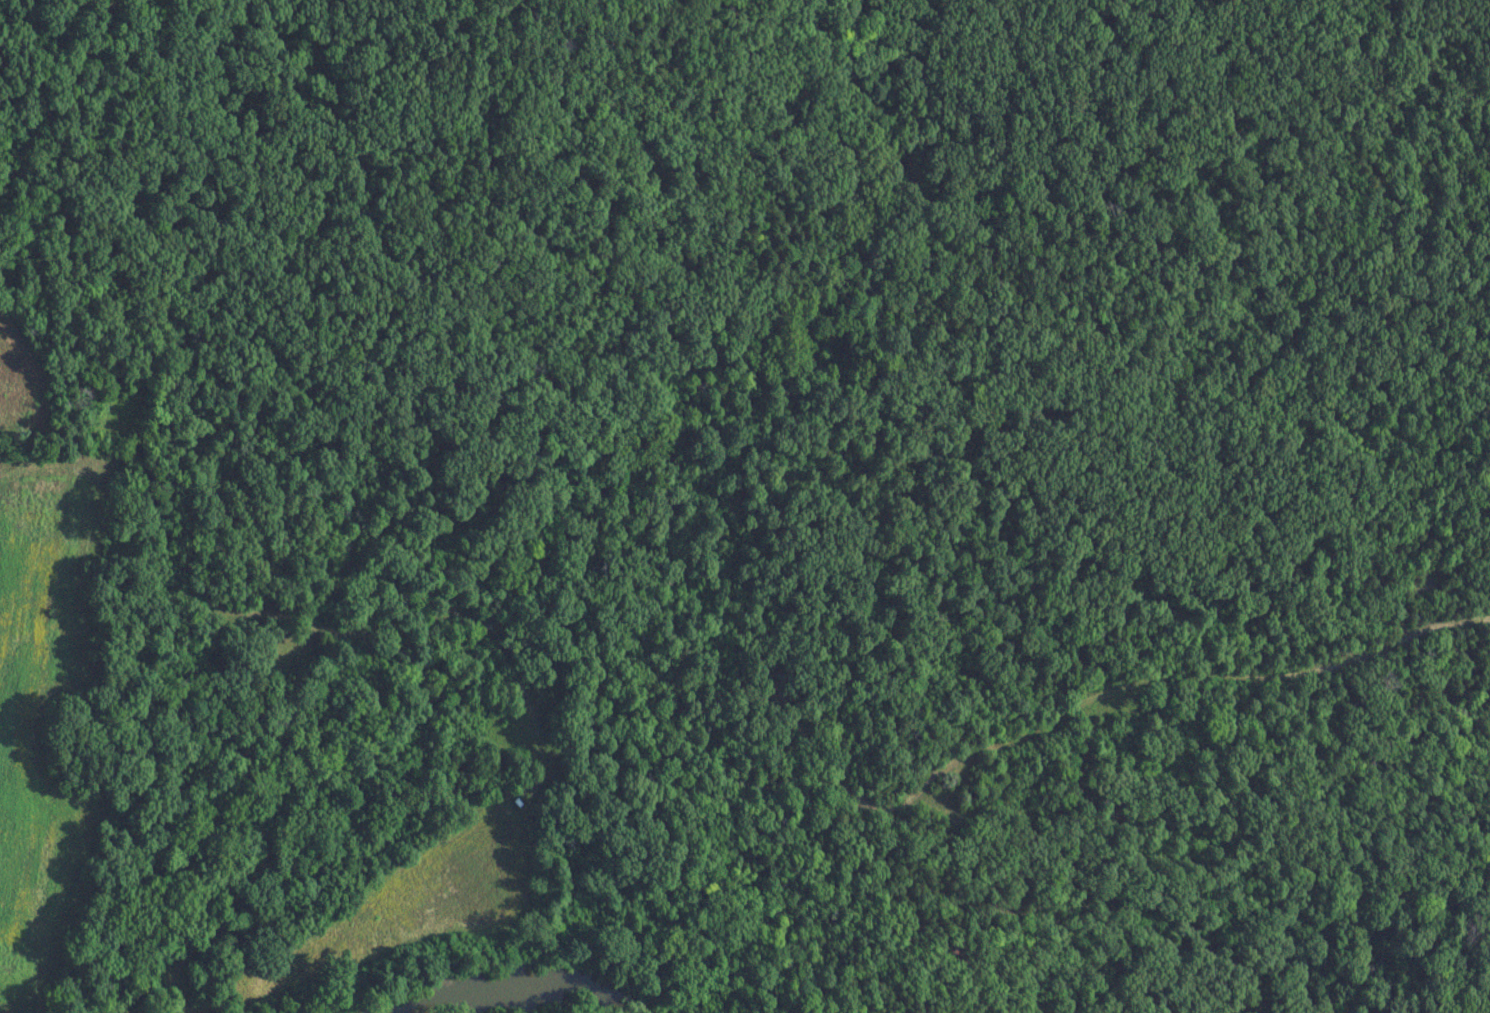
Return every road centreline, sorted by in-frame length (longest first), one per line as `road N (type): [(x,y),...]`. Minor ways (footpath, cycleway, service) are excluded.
road 1 (residential): [(1489,616),(1418,630),(1330,669),(1274,676),(1175,670),(1038,717),(890,806),(867,805),(822,763),(814,720),(791,676),(763,653),(723,643),(685,653),(639,674),(560,742),(541,738),(500,632),(464,613),(350,634),(263,603),(228,608),(177,574),(159,539),(133,437),(119,425),(0,429)]
road 2 (residential): [(0,211),(108,0)]

